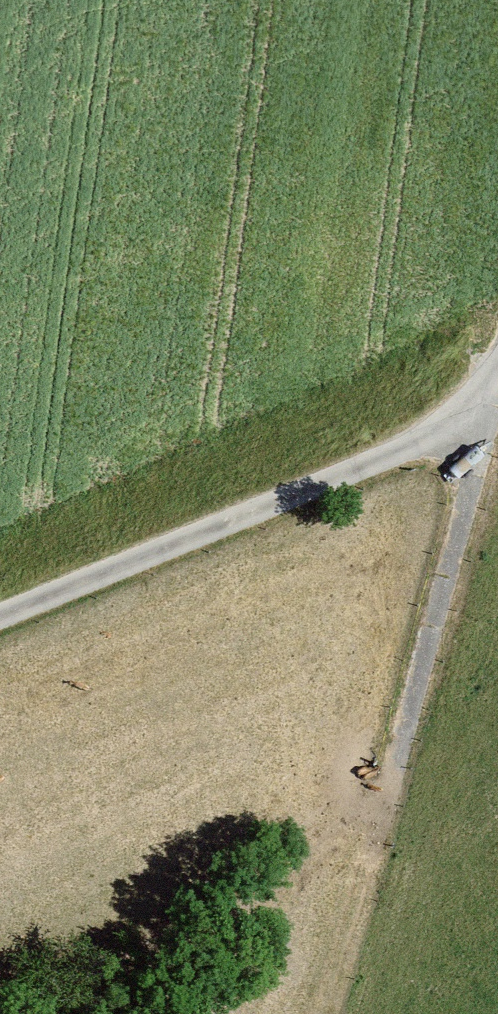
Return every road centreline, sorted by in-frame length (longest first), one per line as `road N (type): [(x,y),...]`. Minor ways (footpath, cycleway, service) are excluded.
road 1 (track): [(497,366),(412,444),(0,614)]
road 2 (track): [(497,390),(390,780)]

